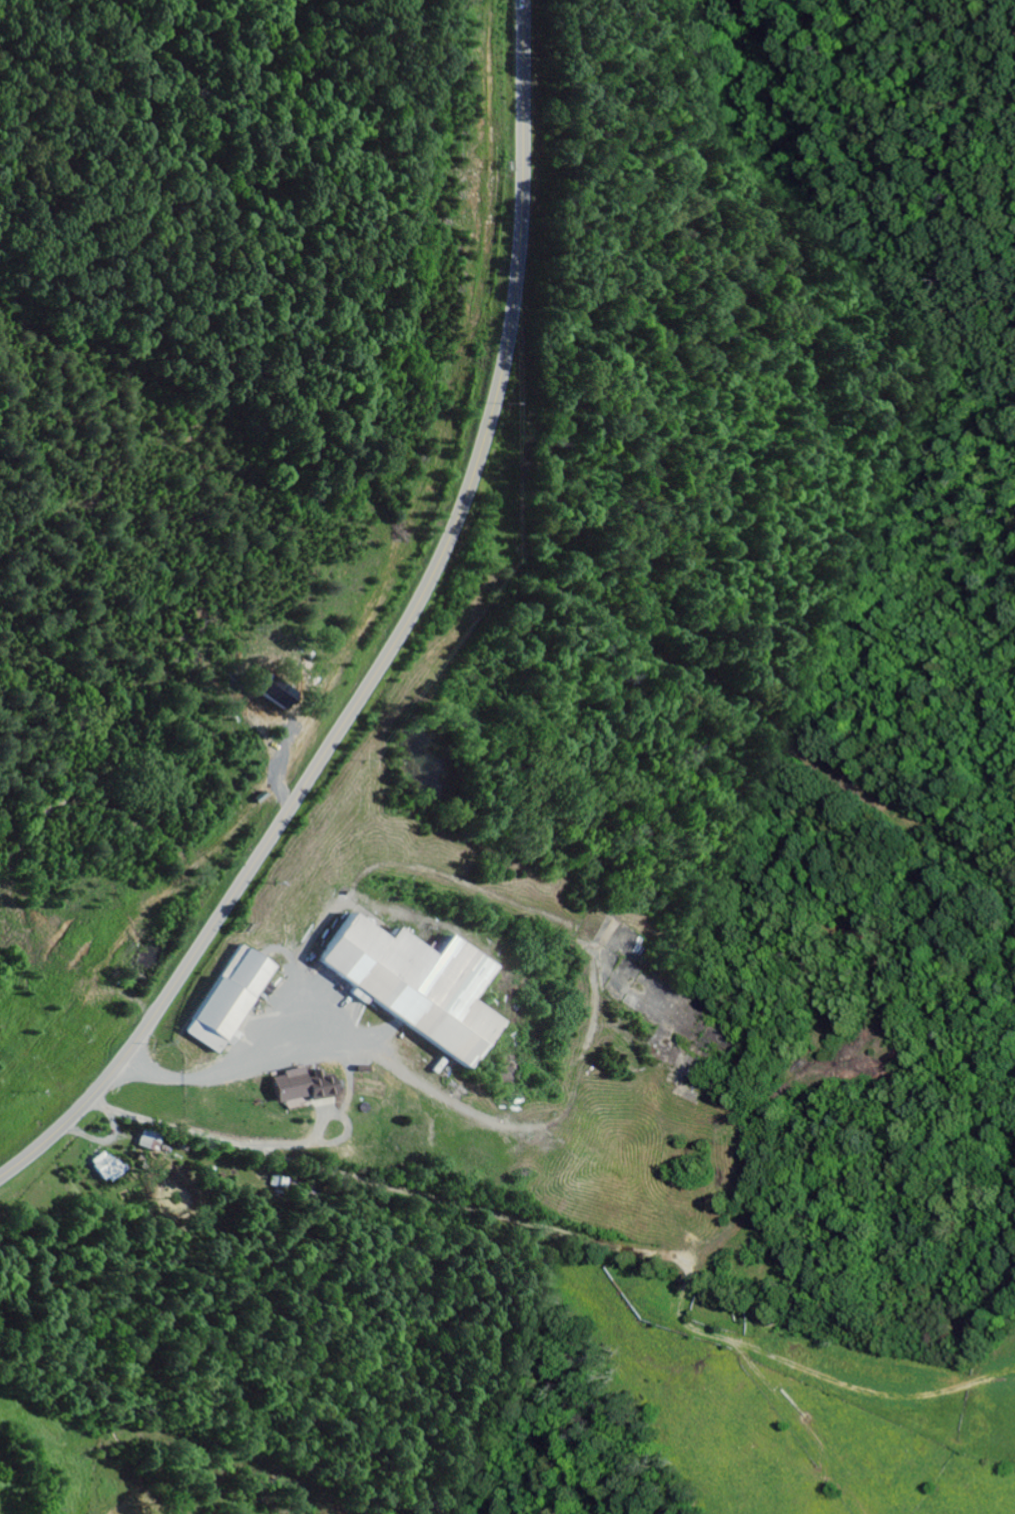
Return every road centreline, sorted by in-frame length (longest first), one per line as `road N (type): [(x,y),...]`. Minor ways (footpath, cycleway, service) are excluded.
road 1 (secondary): [(0,1177),(94,1095),(162,1007),(374,678),(443,549),(493,405),(512,304),(521,0)]

